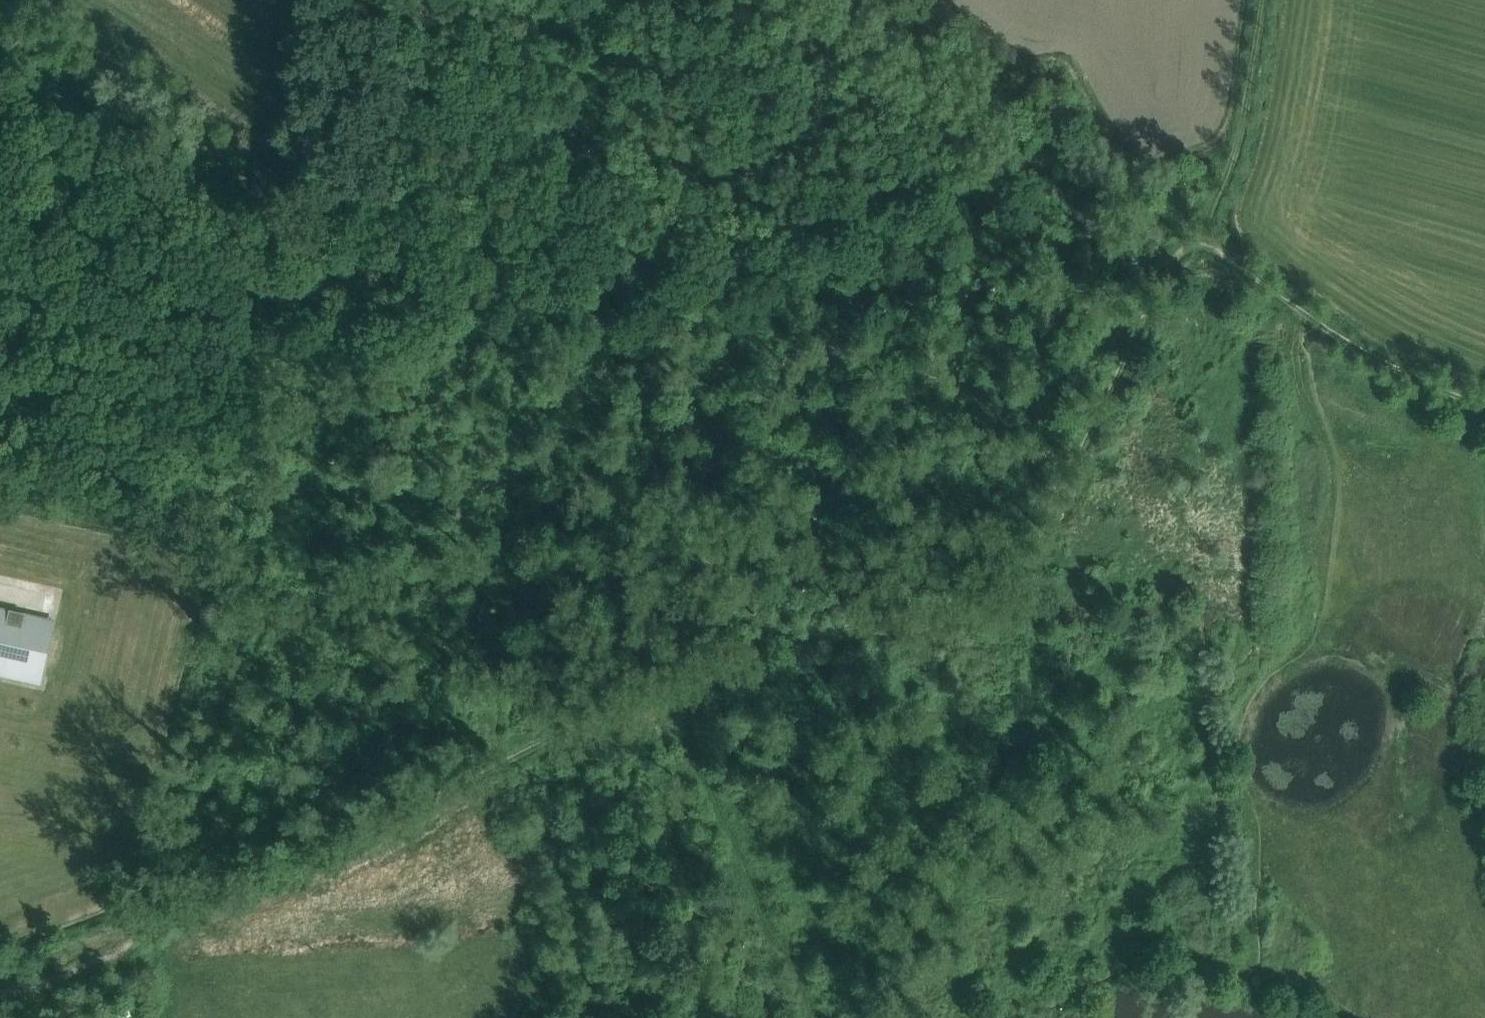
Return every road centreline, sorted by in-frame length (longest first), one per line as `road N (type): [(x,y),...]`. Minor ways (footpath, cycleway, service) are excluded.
road 1 (track): [(1200,237),(1174,259),(1004,597),(793,638),(661,682),(117,949),(34,982)]
road 2 (track): [(1484,406),(1349,342),(1200,237)]
road 3 (track): [(1269,0),(1242,124),(1200,237)]

